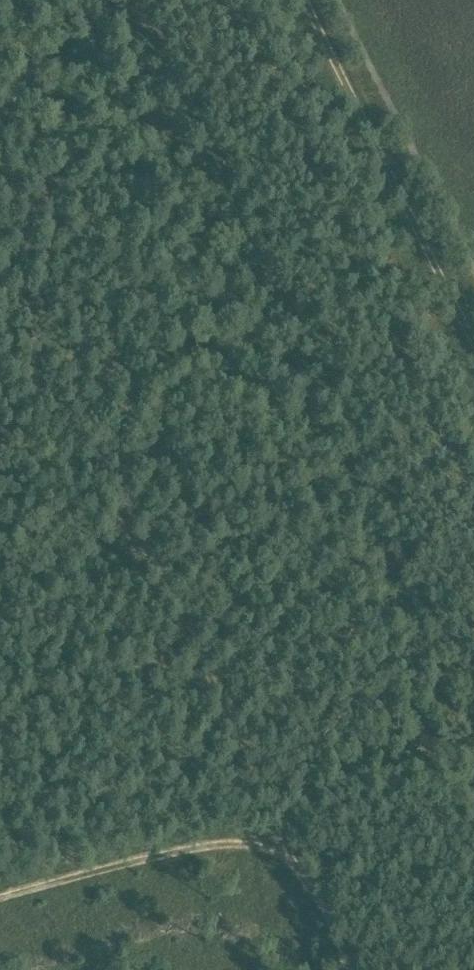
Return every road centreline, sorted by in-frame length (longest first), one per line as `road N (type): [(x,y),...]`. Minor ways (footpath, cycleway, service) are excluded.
road 1 (track): [(0,246),(271,798),(274,852)]
road 2 (track): [(0,897),(228,840),(253,845),(282,854),(346,969)]
road 3 (track): [(304,0),(473,342)]

